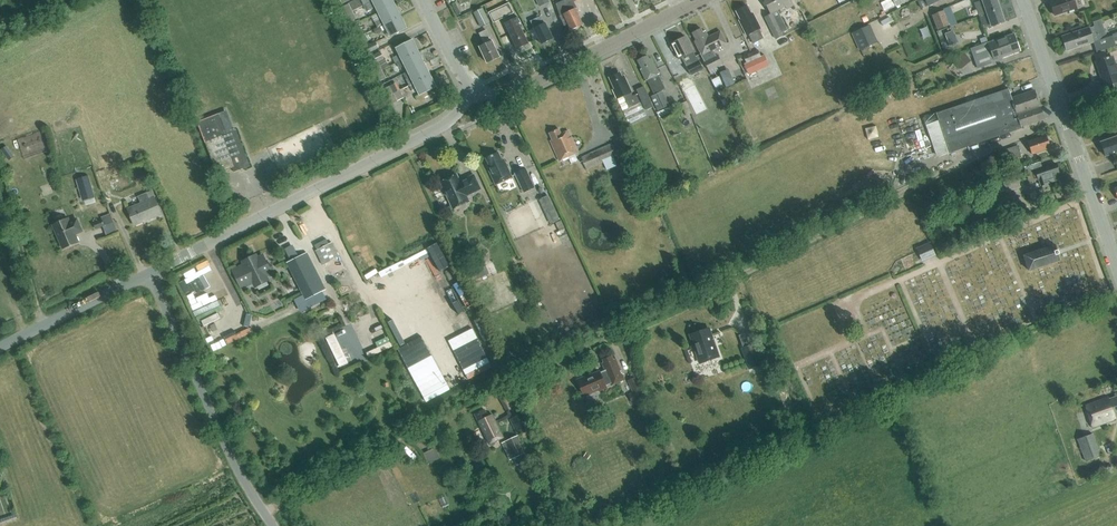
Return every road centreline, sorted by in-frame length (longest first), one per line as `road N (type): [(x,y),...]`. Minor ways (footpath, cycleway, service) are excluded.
road 1 (unclassified): [(150,275),(440,127),(474,90)]
road 2 (tertiary): [(1116,272),(1023,0)]
road 3 (unclassified): [(271,525),(214,422),(150,275)]
road 4 (unclassified): [(474,90),(524,89),(701,0)]
road 5 (unclassified): [(0,349),(150,275)]
road 6 (track): [(43,326),(0,184)]

